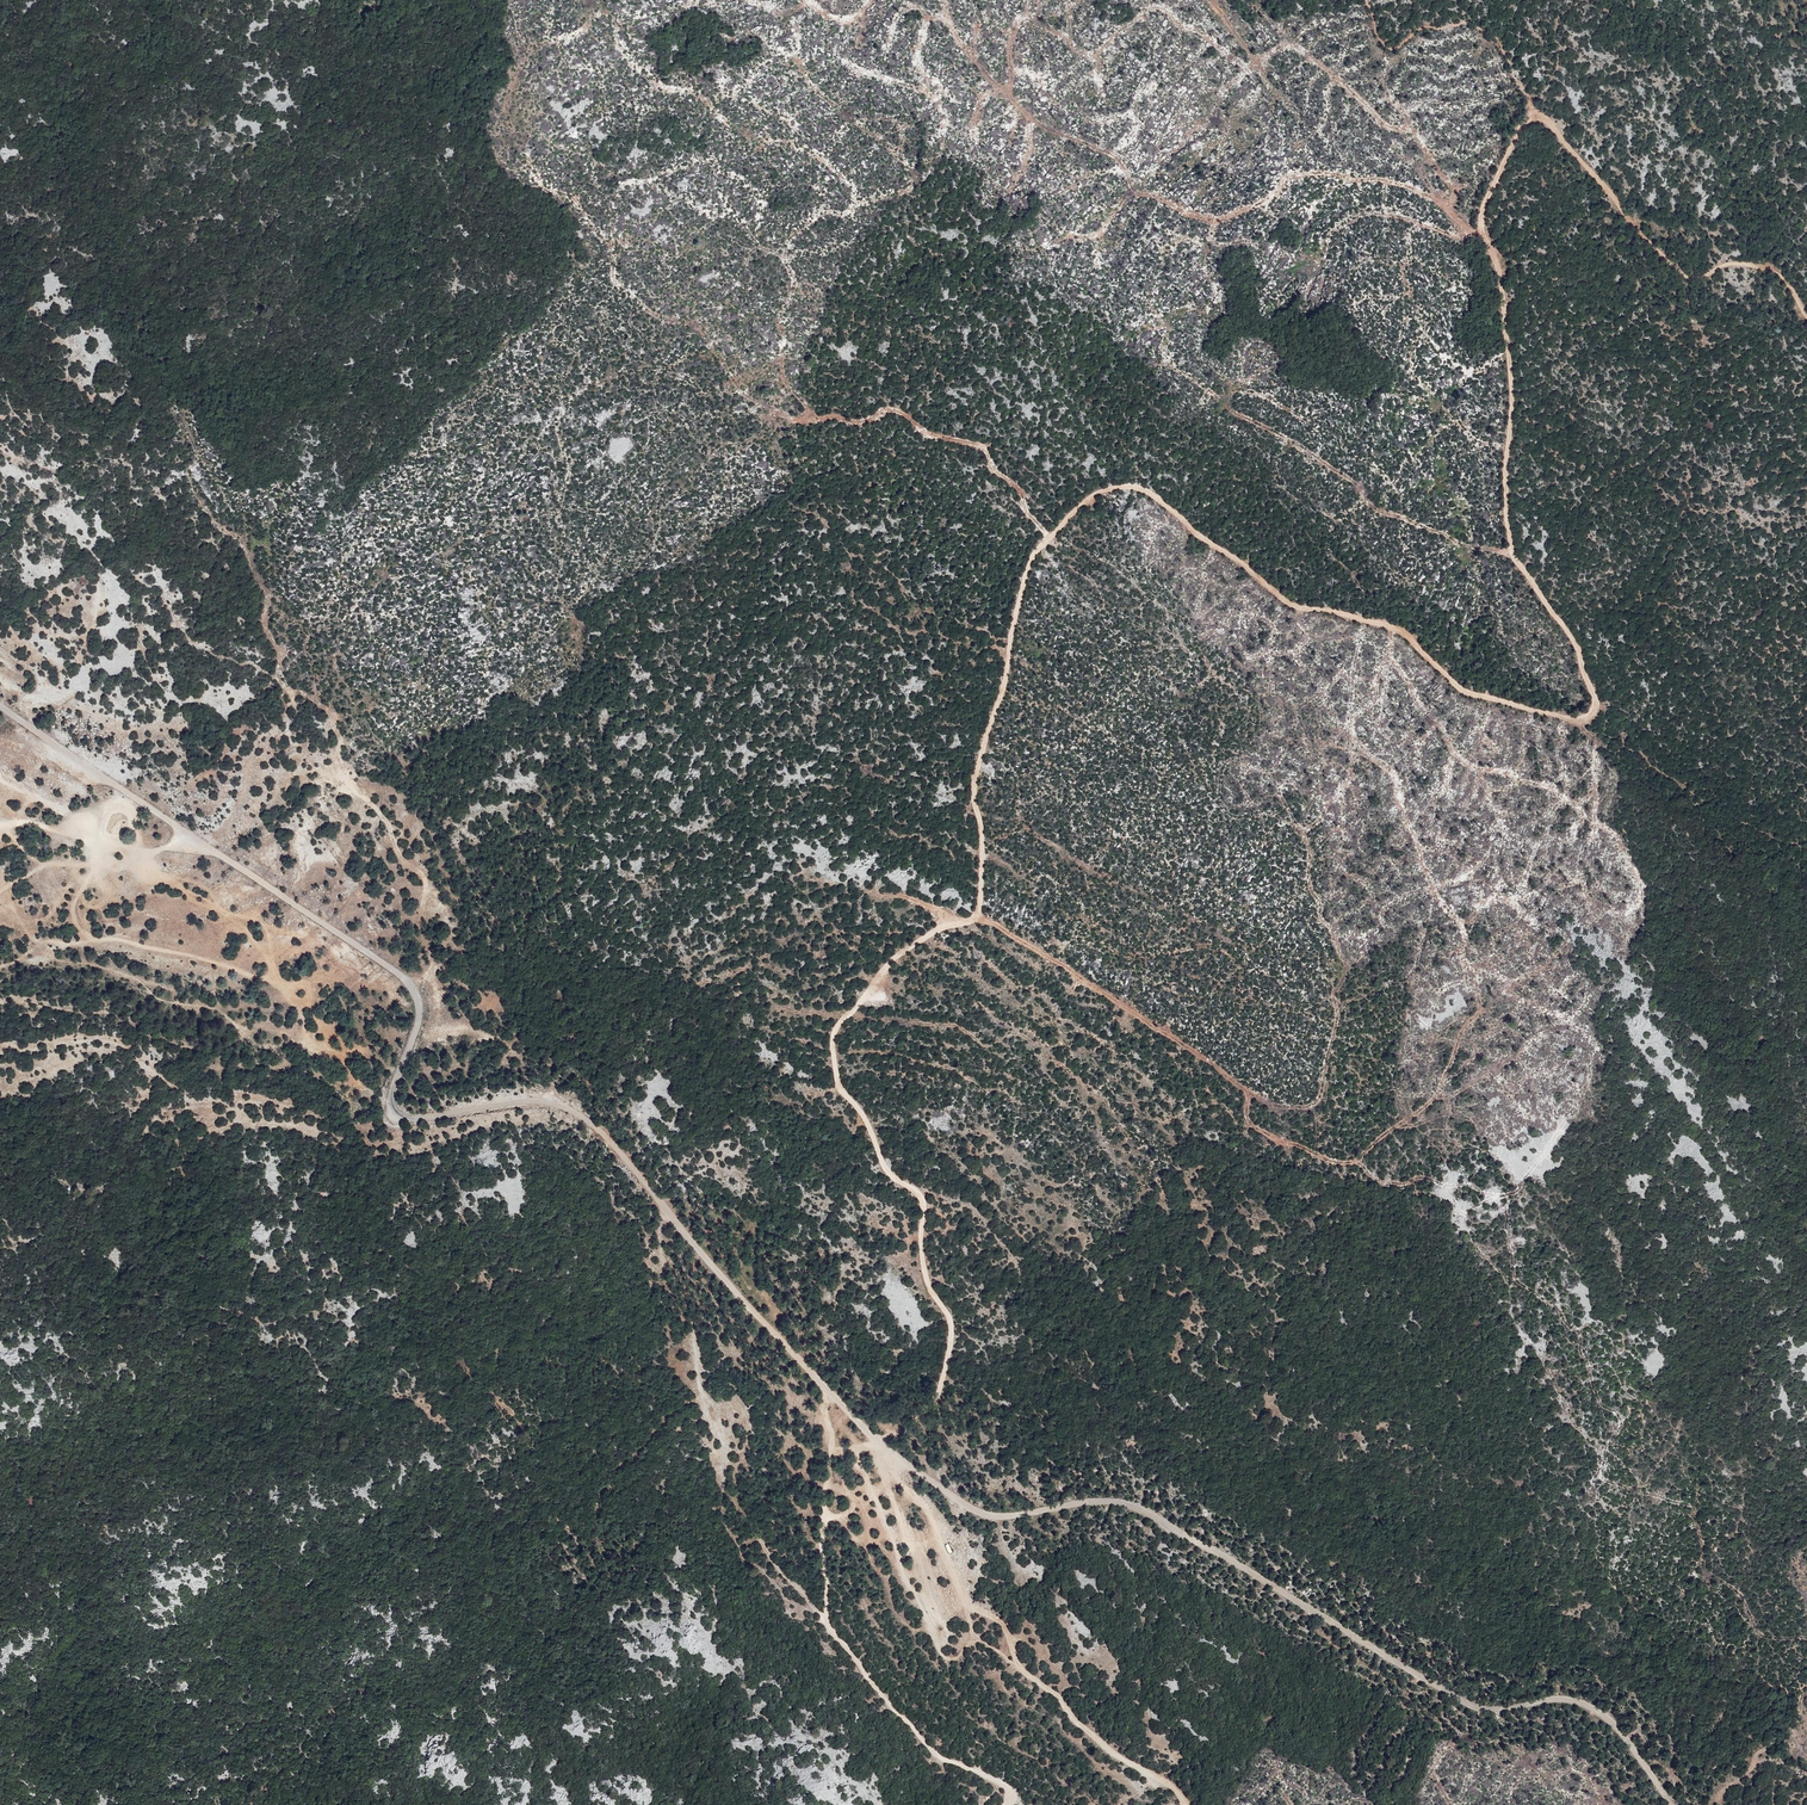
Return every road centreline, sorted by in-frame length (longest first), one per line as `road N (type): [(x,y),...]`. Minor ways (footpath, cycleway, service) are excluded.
road 1 (track): [(877,1439),(912,1418),(943,1384),(951,1320),(926,1279),(922,1198),(884,1165),(862,1113),(841,1087),(832,1037),(888,964),(977,912),(981,755),(1037,549),(1088,499),(1133,486),(1294,607),(1342,612),(1400,631),(1460,689),(1552,715),(1591,715),(1597,700),(1570,640),(1515,556),(1506,520),(1512,384),(1502,272),(1481,231),(1483,205),(1524,124),(1535,117),(1548,123),(1689,278),(1739,266),(1766,271),(1806,319)]
road 2 (unclassified): [(0,706),(410,985),(420,1013),(394,1089),(397,1114),(420,1118),(538,1101),(582,1116),(825,1389),(958,1500),(999,1518),(1119,1501),(1220,1553),(1471,1706),(1557,1700),(1594,1710),(1671,1804)]
road 3 (track): [(1009,1804),(1009,1791),(929,1746),(831,1632),(823,1530),(832,1434),(825,1389)]
road 4 (track): [(1183,1804),(1177,1789),(1090,1734),(1065,1703),(973,1631),(968,1603),(898,1456)]
road 5 (track): [(783,421),(741,392),(687,318),(660,314),(615,281),(611,241),(576,199),(556,183),(547,187)]
road 6 (track): [(95,865),(72,911),(87,936),(282,985),(301,1001),(307,990),(297,984)]
road 7 (track): [(1050,537),(975,442),(927,434),(892,409),(864,420),(837,412),(783,421)]
road 8 (track): [(297,984),(282,985),(230,918),(141,855)]
road 9 (track): [(0,827),(20,823),(141,855),(194,835)]
road 10 (track): [(0,893),(43,865),(95,865),(113,850)]

